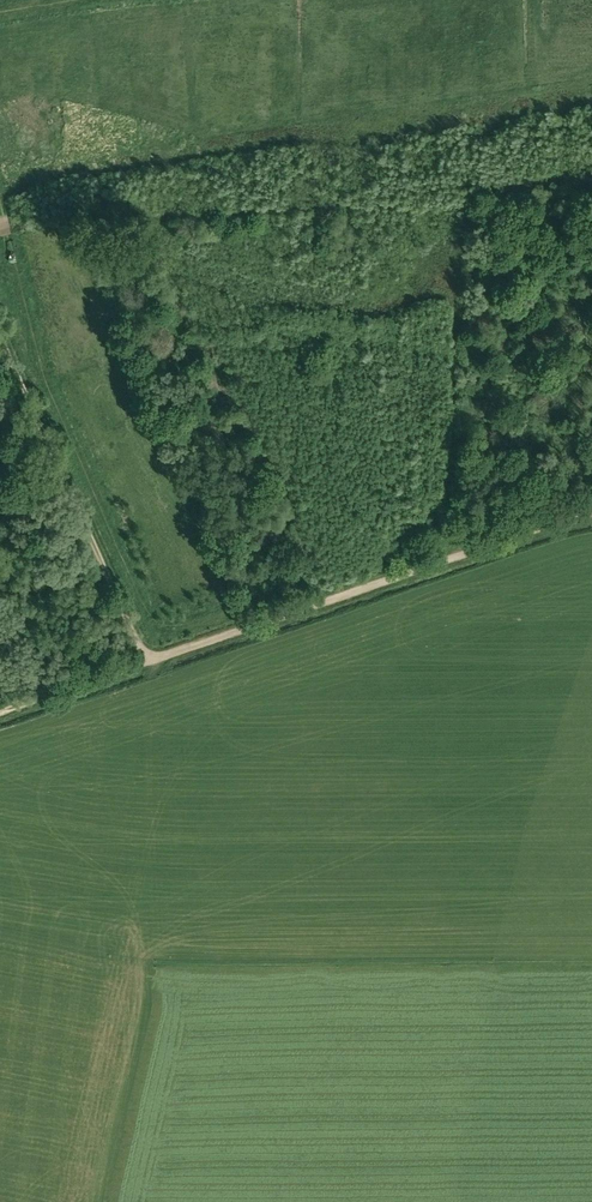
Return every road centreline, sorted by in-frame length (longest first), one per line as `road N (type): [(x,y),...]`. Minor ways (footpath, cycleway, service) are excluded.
road 1 (track): [(148,661),(591,516)]
road 2 (track): [(0,333),(148,661)]
road 3 (track): [(0,715),(148,661)]

